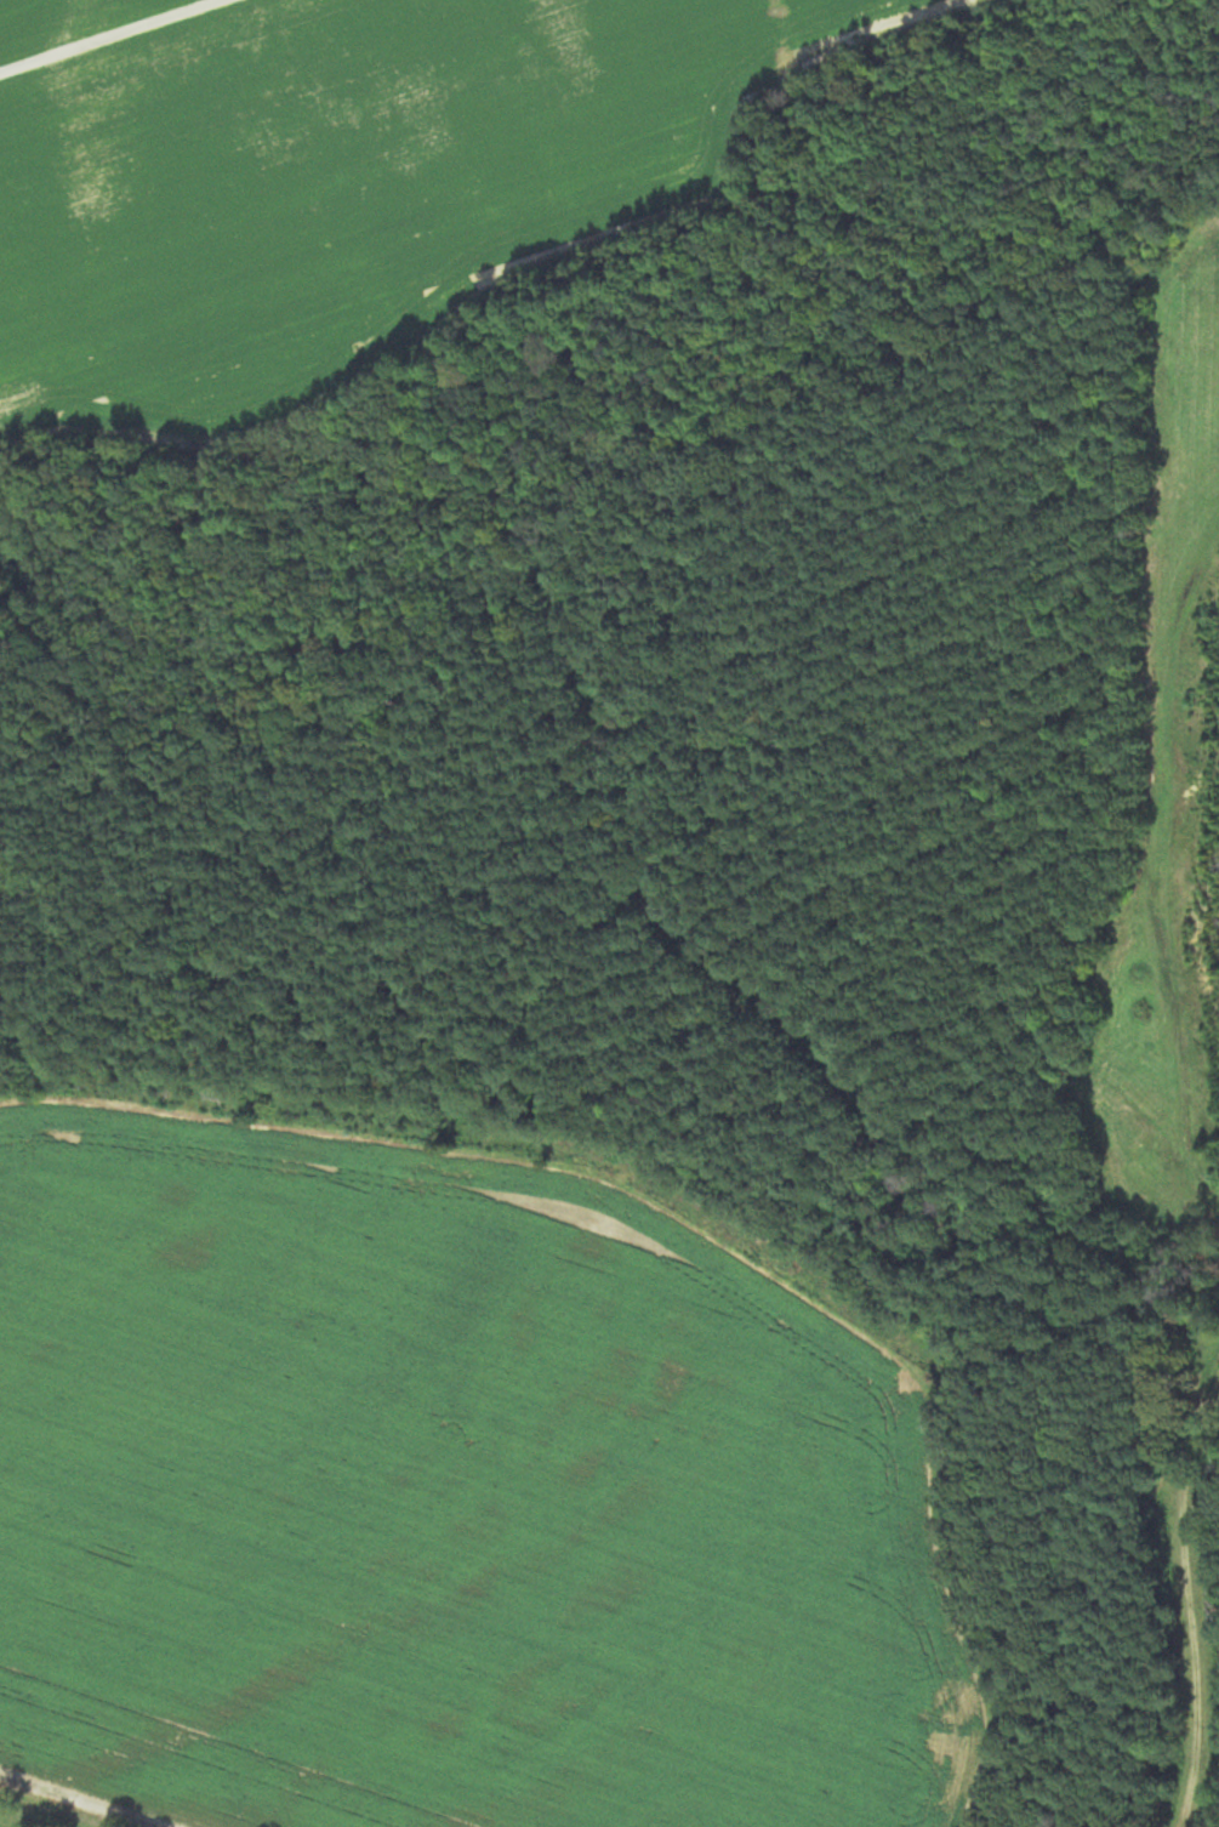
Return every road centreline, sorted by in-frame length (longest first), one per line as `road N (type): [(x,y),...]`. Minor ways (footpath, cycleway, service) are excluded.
road 1 (track): [(1184,1826),(1202,1697),(1183,1497),(1218,1369)]
road 2 (track): [(0,74),(223,0)]
road 3 (track): [(0,1786),(133,1826)]

